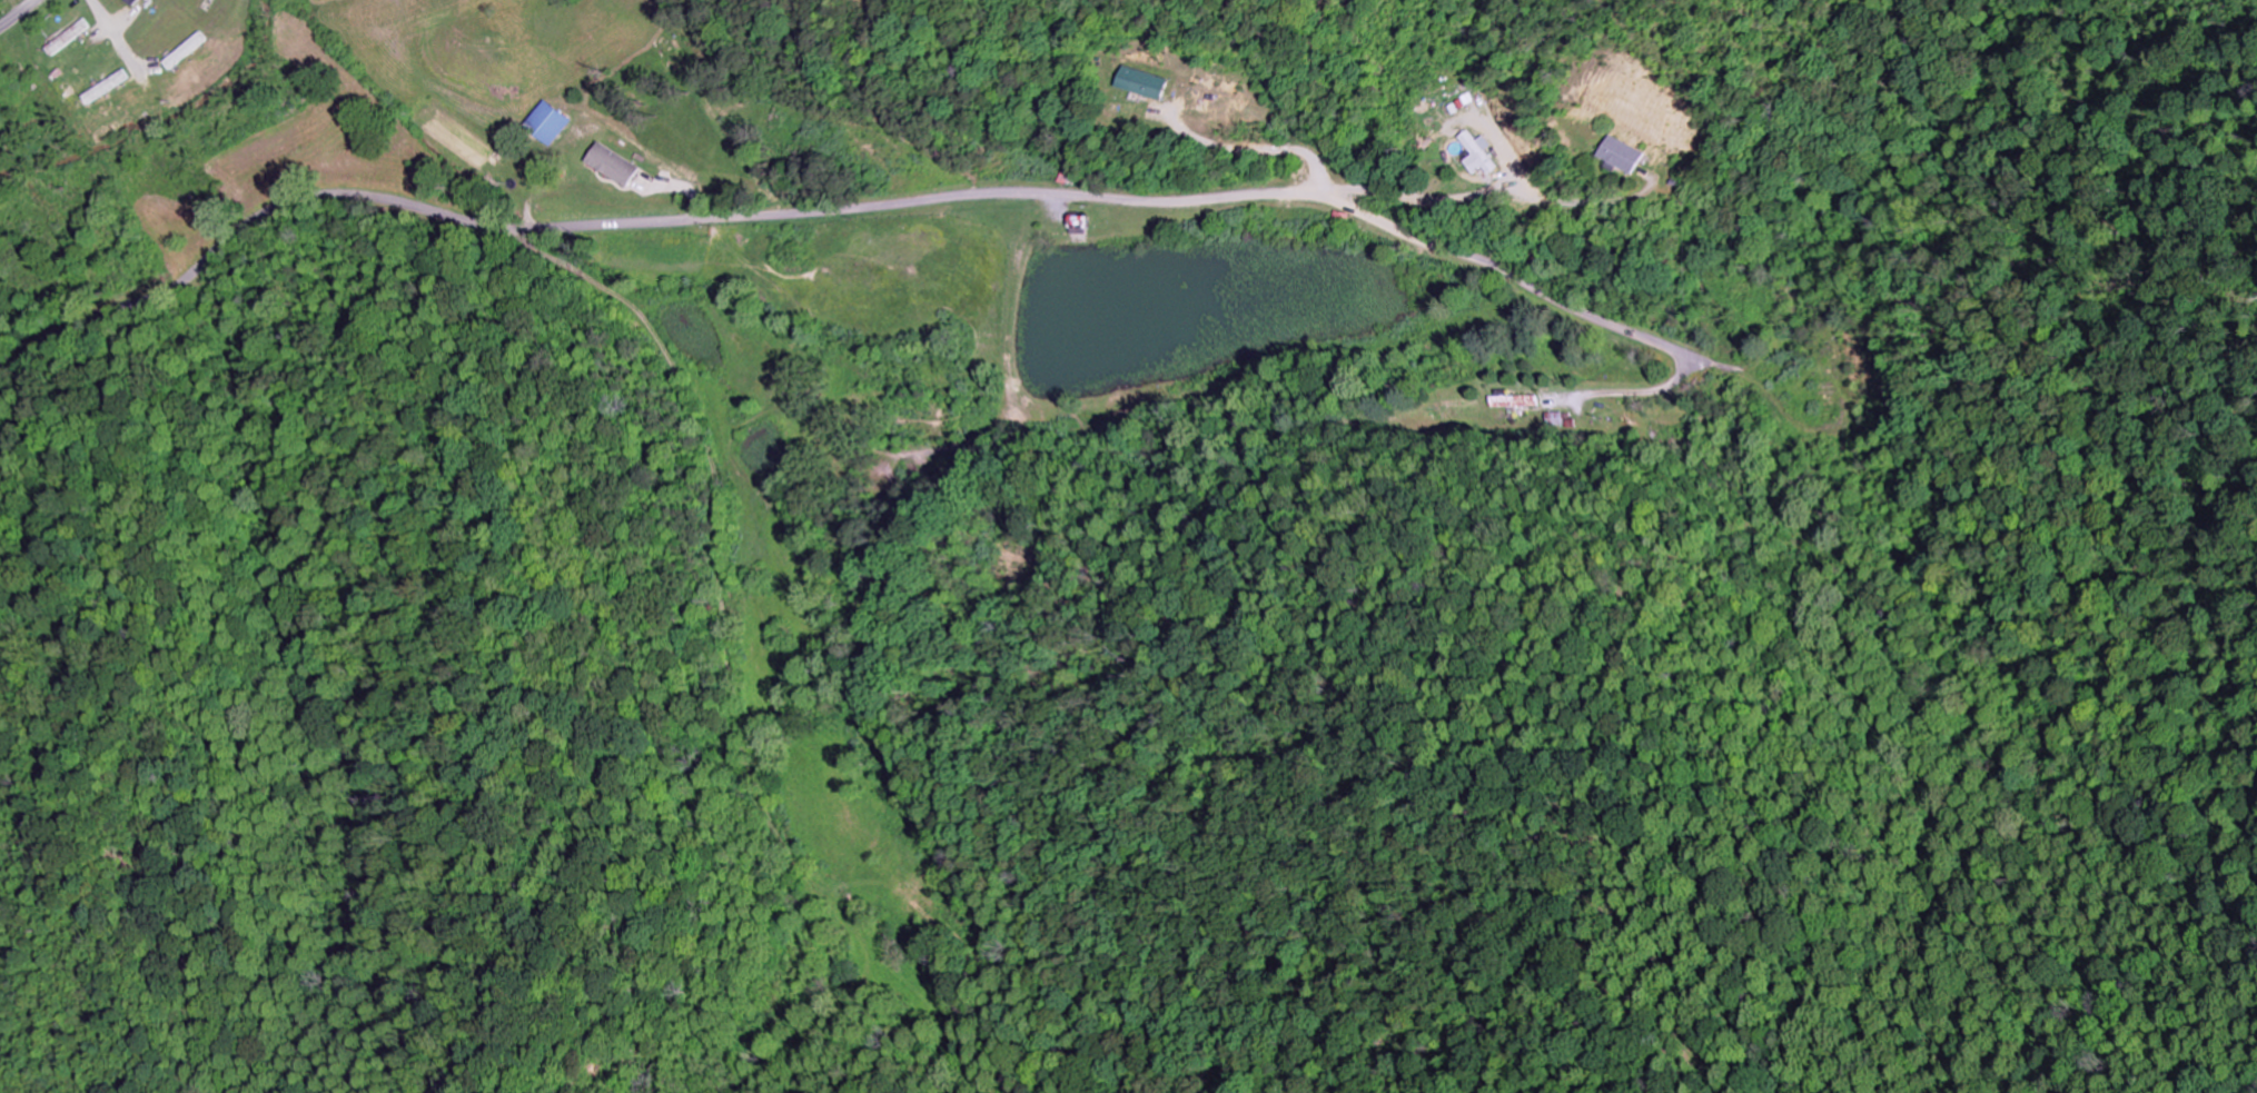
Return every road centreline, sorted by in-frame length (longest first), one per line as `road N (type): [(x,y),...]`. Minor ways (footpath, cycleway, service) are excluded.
road 1 (residential): [(0,368),(48,337),(160,295),(255,219),(319,195),(539,230),(999,192),(1177,201),(1286,193),(1340,201),(1503,269),(1597,320),(1734,369)]

